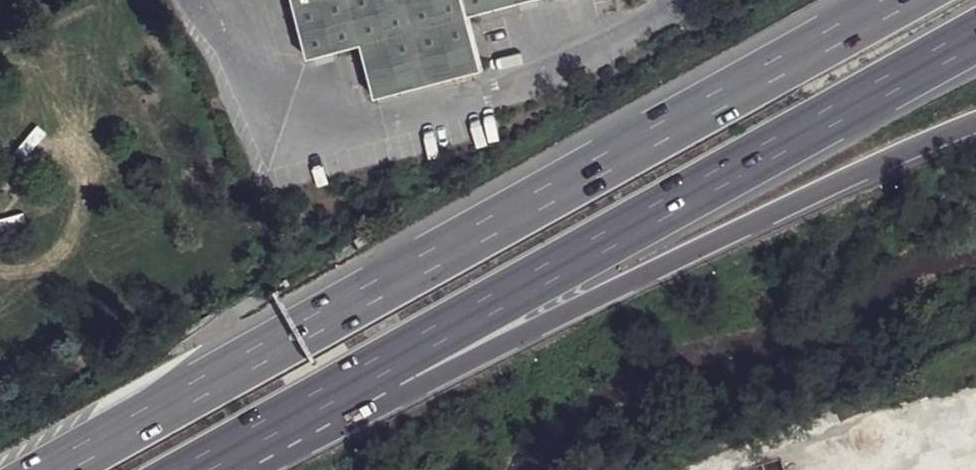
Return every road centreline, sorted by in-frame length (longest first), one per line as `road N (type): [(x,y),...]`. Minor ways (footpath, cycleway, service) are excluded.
road 1 (motorway): [(897,0),(47,469)]
road 2 (motorway): [(384,361),(975,33)]
road 3 (motorway): [(384,361),(975,123)]
road 4 (motorway): [(190,469),(384,361)]

